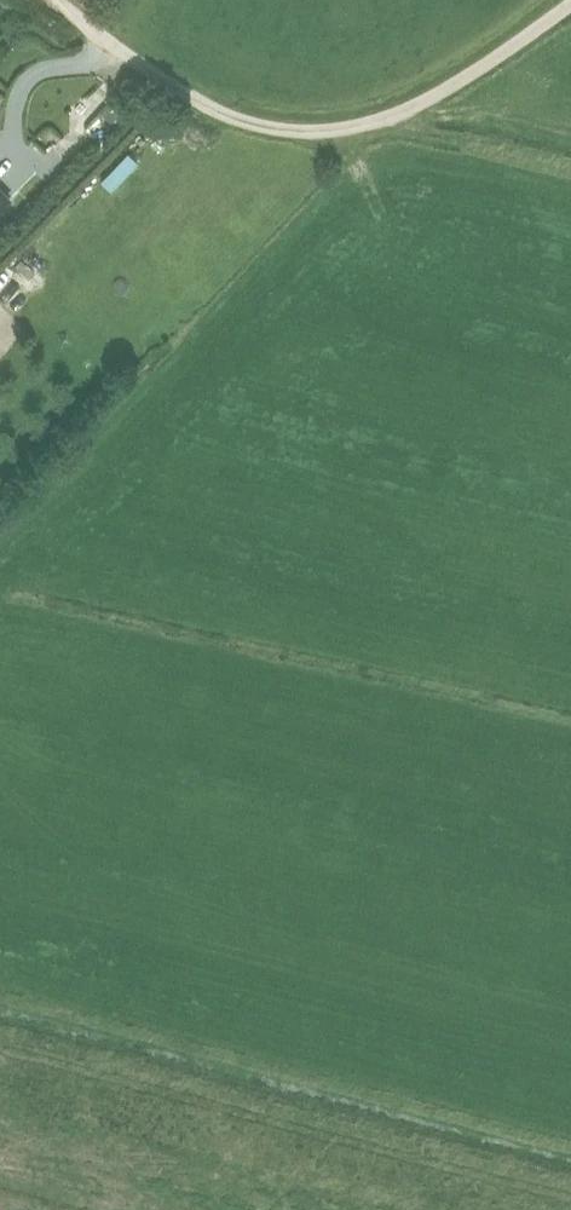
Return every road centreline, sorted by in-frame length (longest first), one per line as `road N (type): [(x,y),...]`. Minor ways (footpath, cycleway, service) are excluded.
road 1 (unclassified): [(62,0),(179,90),(244,121),(328,128),(419,104),(570,3)]

